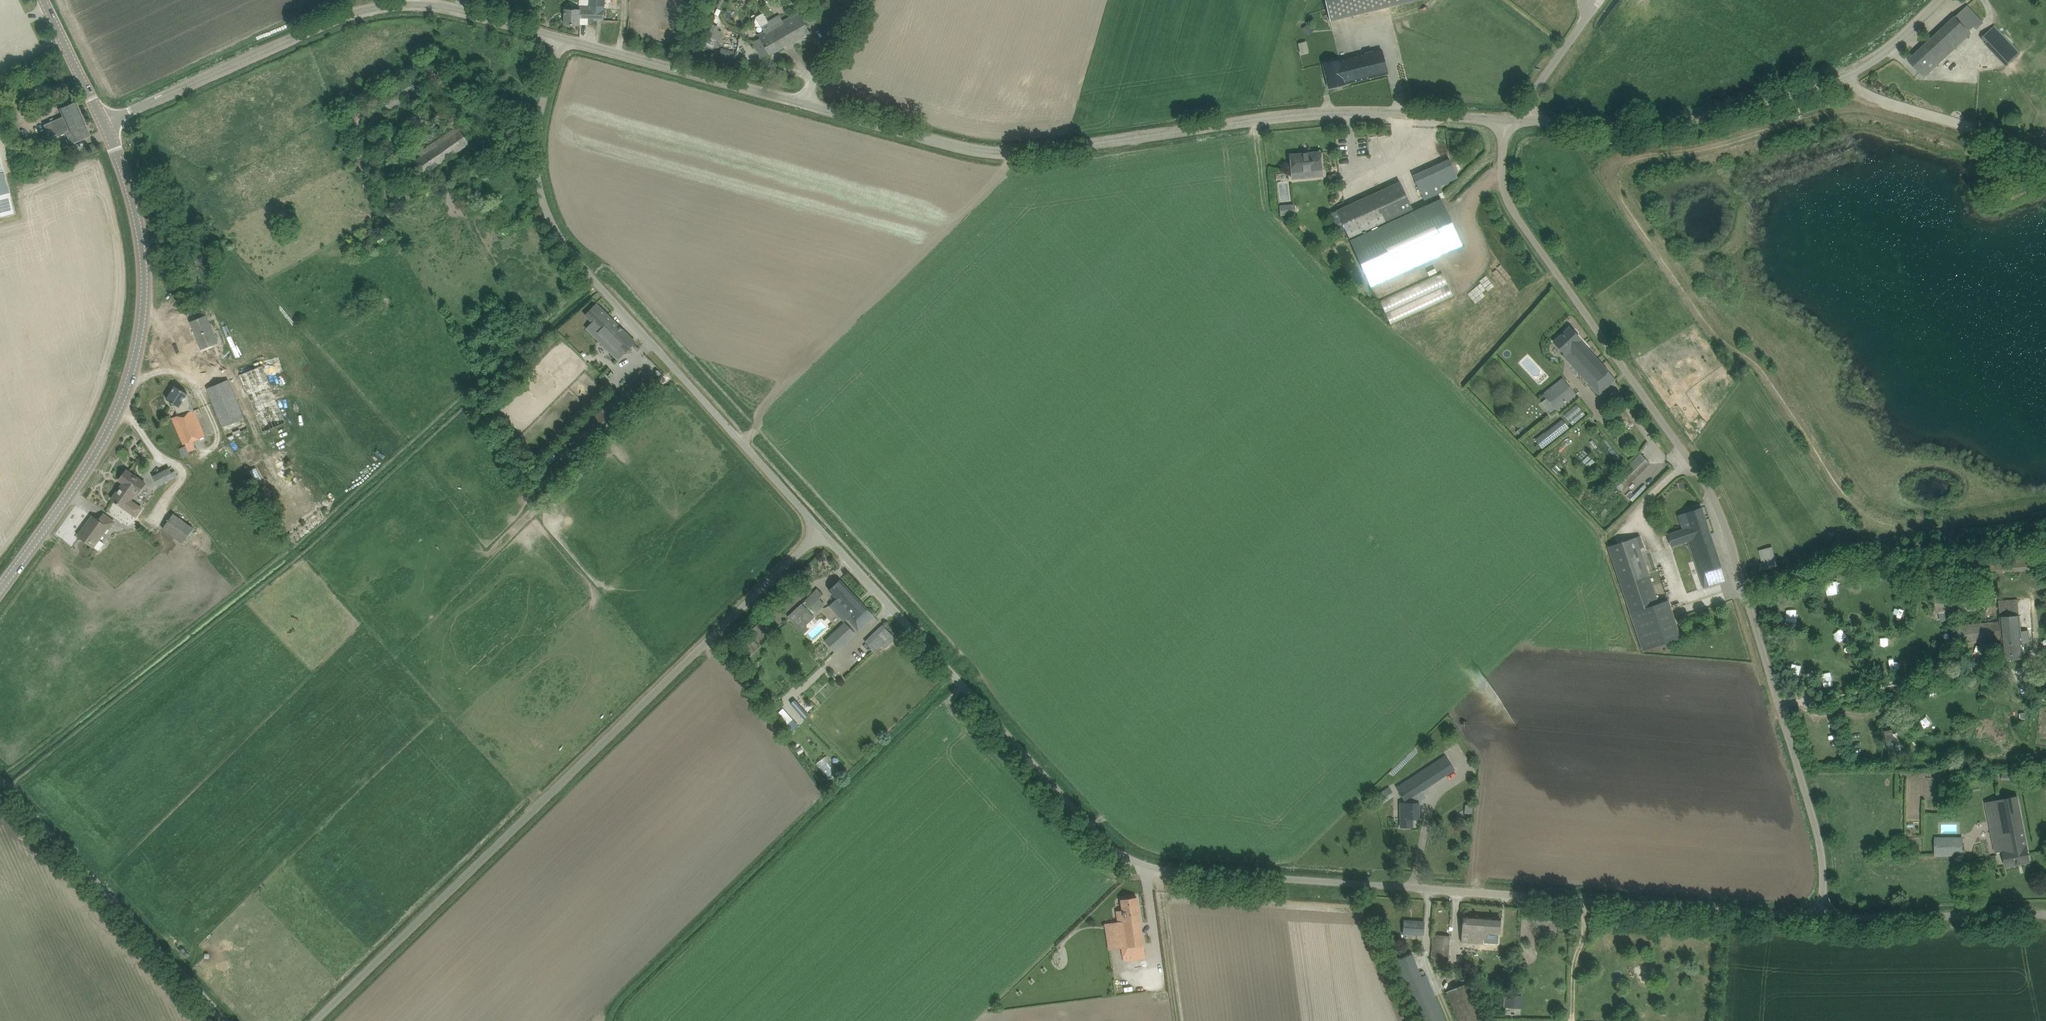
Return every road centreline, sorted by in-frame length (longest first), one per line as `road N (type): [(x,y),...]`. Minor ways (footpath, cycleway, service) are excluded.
road 1 (unclassified): [(1824,916),(1178,879),(1153,871),(972,697),(826,532)]
road 2 (unclassified): [(1824,916),(1822,849),(1715,500),(1515,211),(1502,174),(1510,120)]
road 3 (unclassified): [(1510,120),(1298,114),(1006,153),(810,108)]
road 4 (unclassified): [(318,1020),(826,532)]
road 5 (unclassified): [(826,532),(564,240),(546,200),(542,166),(566,39)]
road 6 (tertiary): [(0,588),(115,418),(135,360),(146,291),(141,238),(103,123)]
road 7 (unclassified): [(103,123),(366,10),(441,5),(566,39)]
road 8 (unclassified): [(1510,120),(1655,126),(1763,103),(1869,63),(1942,0)]
road 9 (unclassified): [(225,1020),(0,782)]
road 10 (unclassified): [(810,108),(566,39)]
road 11 (unclassified): [(2045,914),(1824,916)]
road 12 (tertiary): [(103,123),(44,0)]
road 13 (unclassified): [(810,108),(867,0)]

